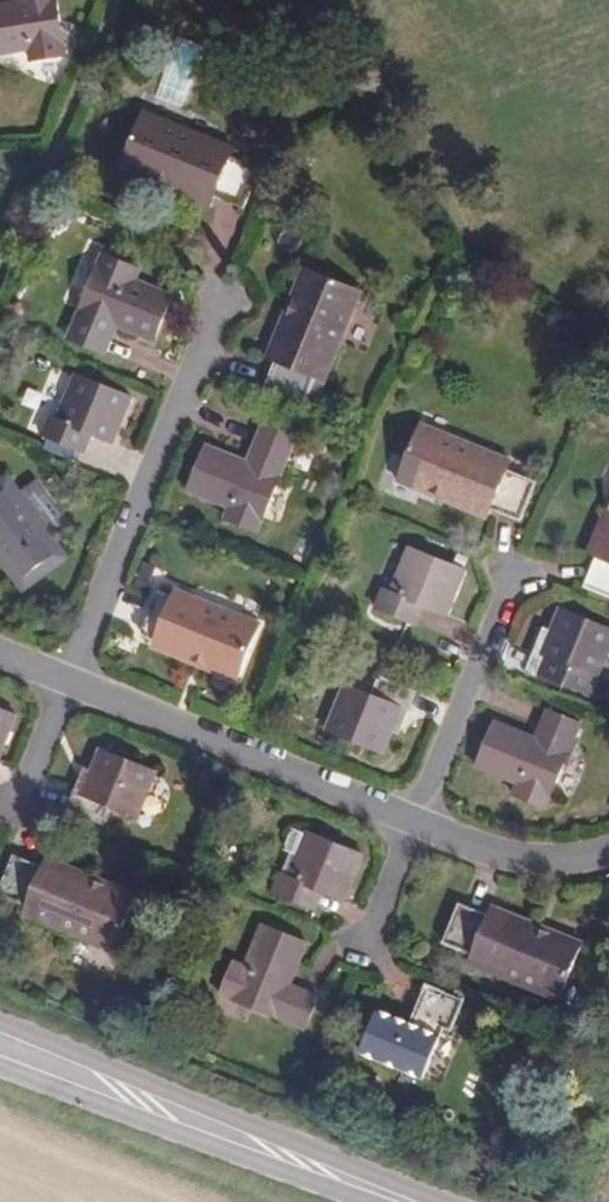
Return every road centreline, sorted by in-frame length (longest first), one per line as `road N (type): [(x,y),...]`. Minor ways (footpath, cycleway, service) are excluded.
road 1 (secondary): [(417,1201),(0,1027)]
road 2 (residential): [(75,679),(226,305)]
road 3 (secondary): [(0,1070),(356,1201)]
road 4 (residential): [(75,679),(424,820)]
road 5 (residential): [(521,569),(424,820)]
road 6 (residential): [(424,820),(486,845),(553,857),(608,847)]
road 7 (residential): [(15,816),(75,679)]
road 8 (residential): [(424,820),(370,958)]

